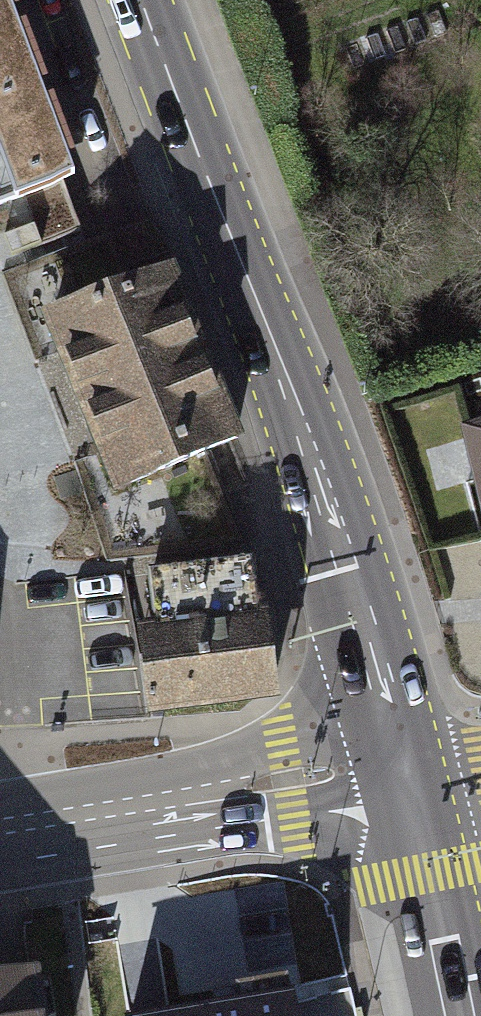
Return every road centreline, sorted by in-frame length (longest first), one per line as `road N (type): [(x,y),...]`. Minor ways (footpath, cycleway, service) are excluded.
road 1 (primary): [(403,767),(296,416),(140,0)]
road 2 (tertiary): [(403,767),(0,837)]
road 3 (primary): [(403,767),(459,1015)]

